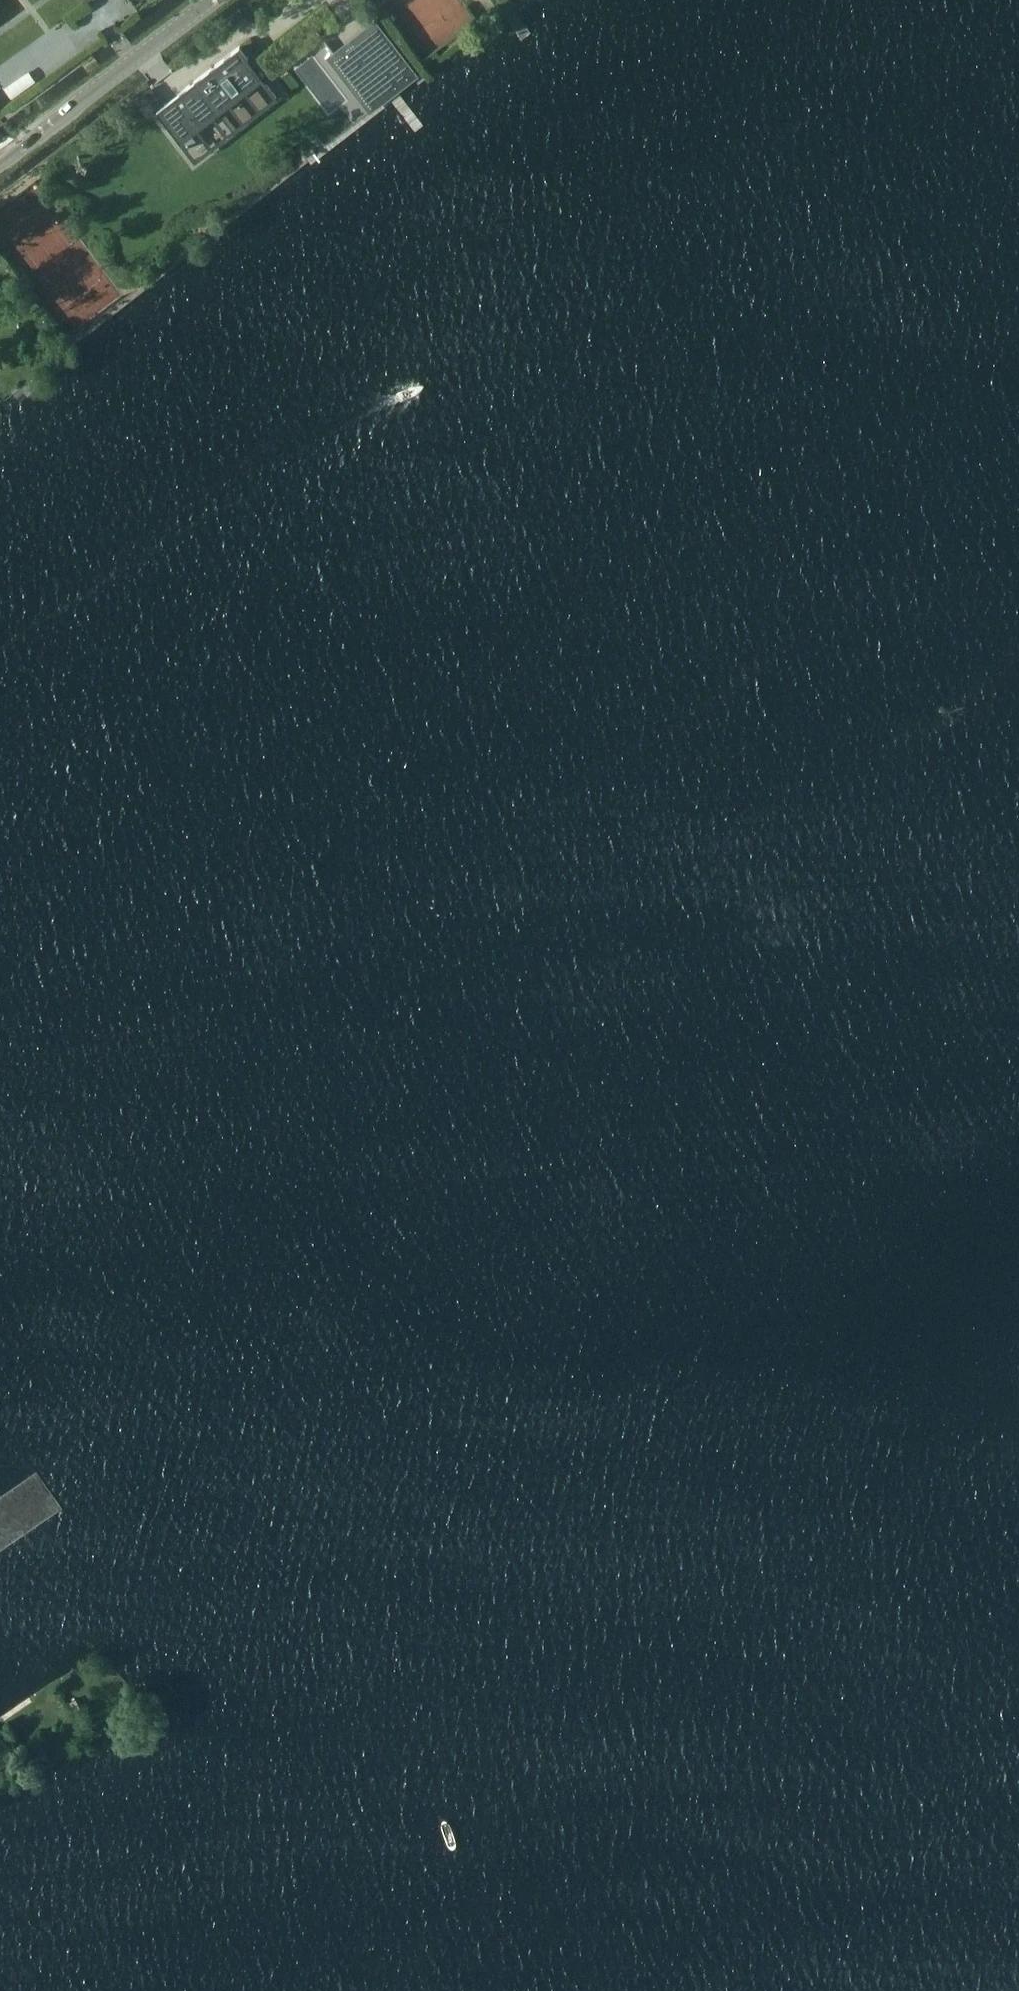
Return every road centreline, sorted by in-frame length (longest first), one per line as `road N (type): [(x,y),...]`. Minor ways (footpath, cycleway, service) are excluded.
road 1 (residential): [(0,161),(210,0)]

